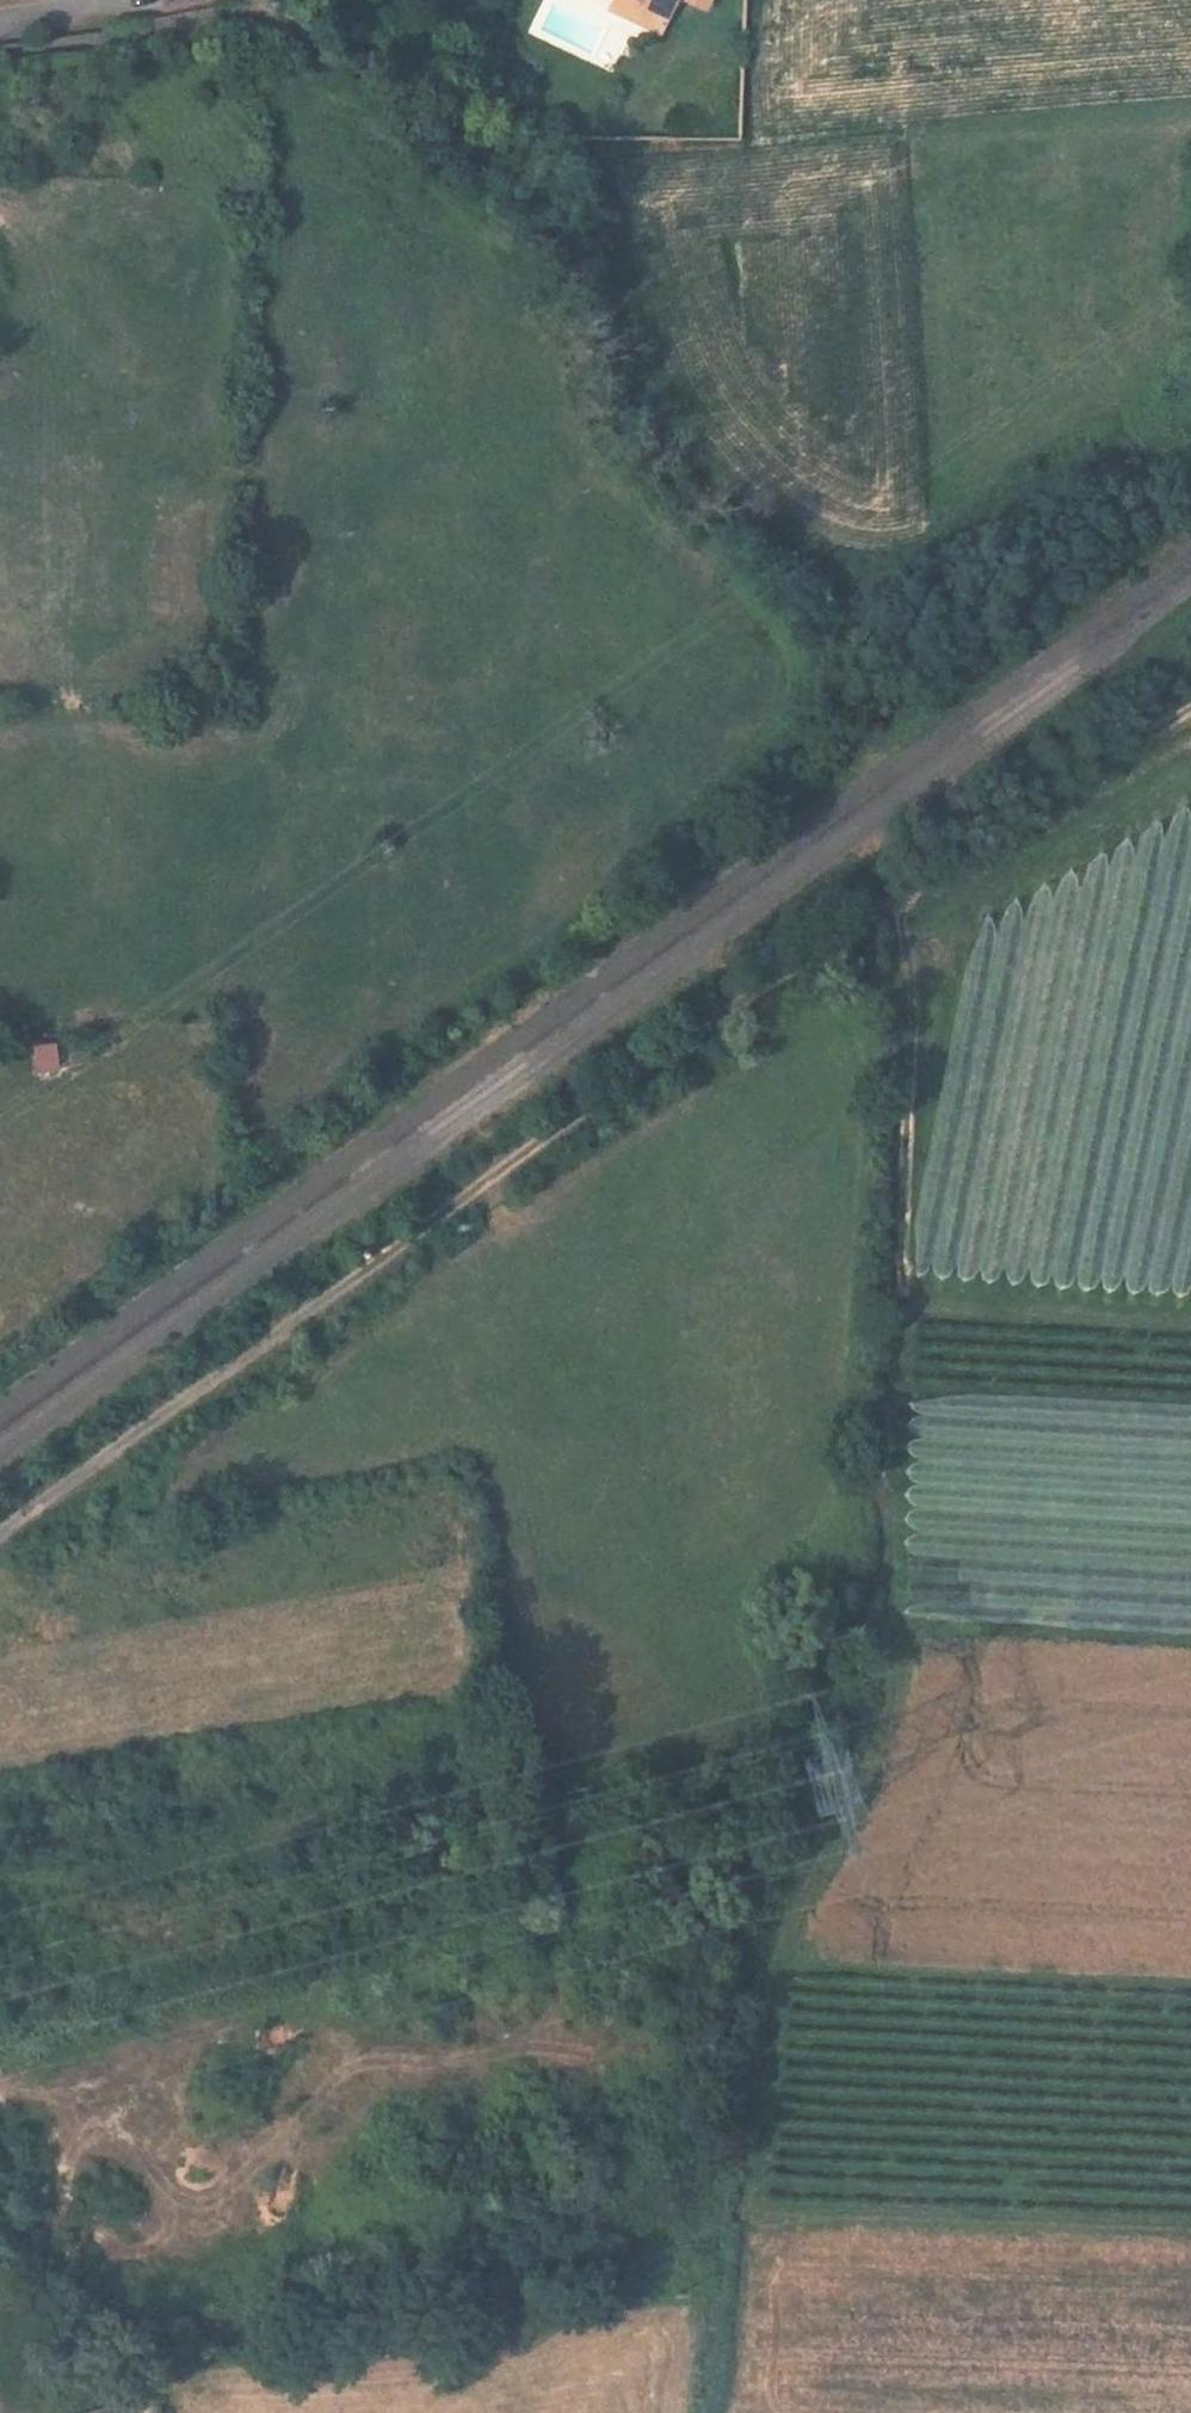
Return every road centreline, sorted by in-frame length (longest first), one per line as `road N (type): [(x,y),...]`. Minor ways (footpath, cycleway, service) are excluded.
road 1 (track): [(1190,470),(1123,463),(1067,479),(944,563),(893,585),(854,588),(798,572),(703,510),(624,430),(547,271),(488,178),(433,114),(372,69),(260,16),(0,55)]
road 2 (track): [(0,1547),(114,1442),(1130,774),(1190,725)]

